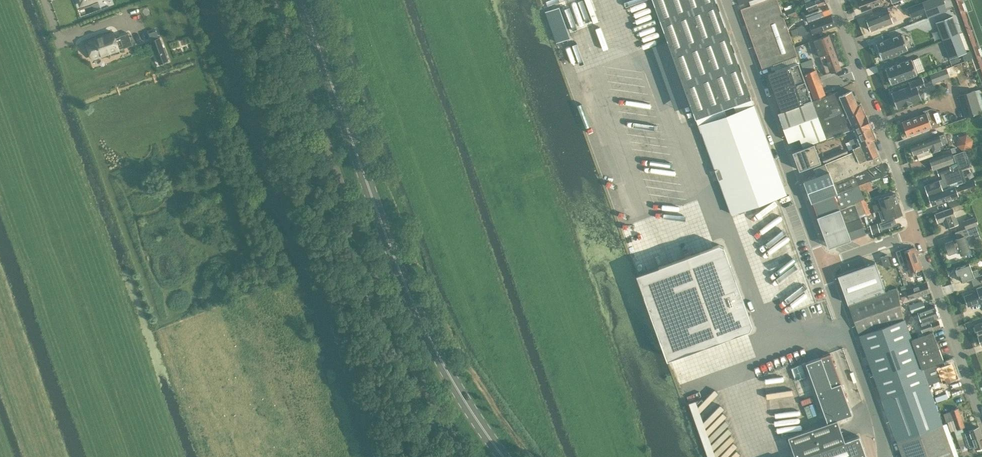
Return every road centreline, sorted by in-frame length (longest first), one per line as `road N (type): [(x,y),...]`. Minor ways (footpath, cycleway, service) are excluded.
road 1 (primary): [(504,456),(441,360),(409,291),(303,0)]
road 2 (unclassified): [(469,456),(392,348),(277,0)]
road 3 (unclassified): [(824,265),(727,0)]
road 4 (residential): [(916,233),(833,0)]
road 5 (unclassified): [(885,456),(824,265)]
road 6 (residential): [(981,416),(916,233)]

